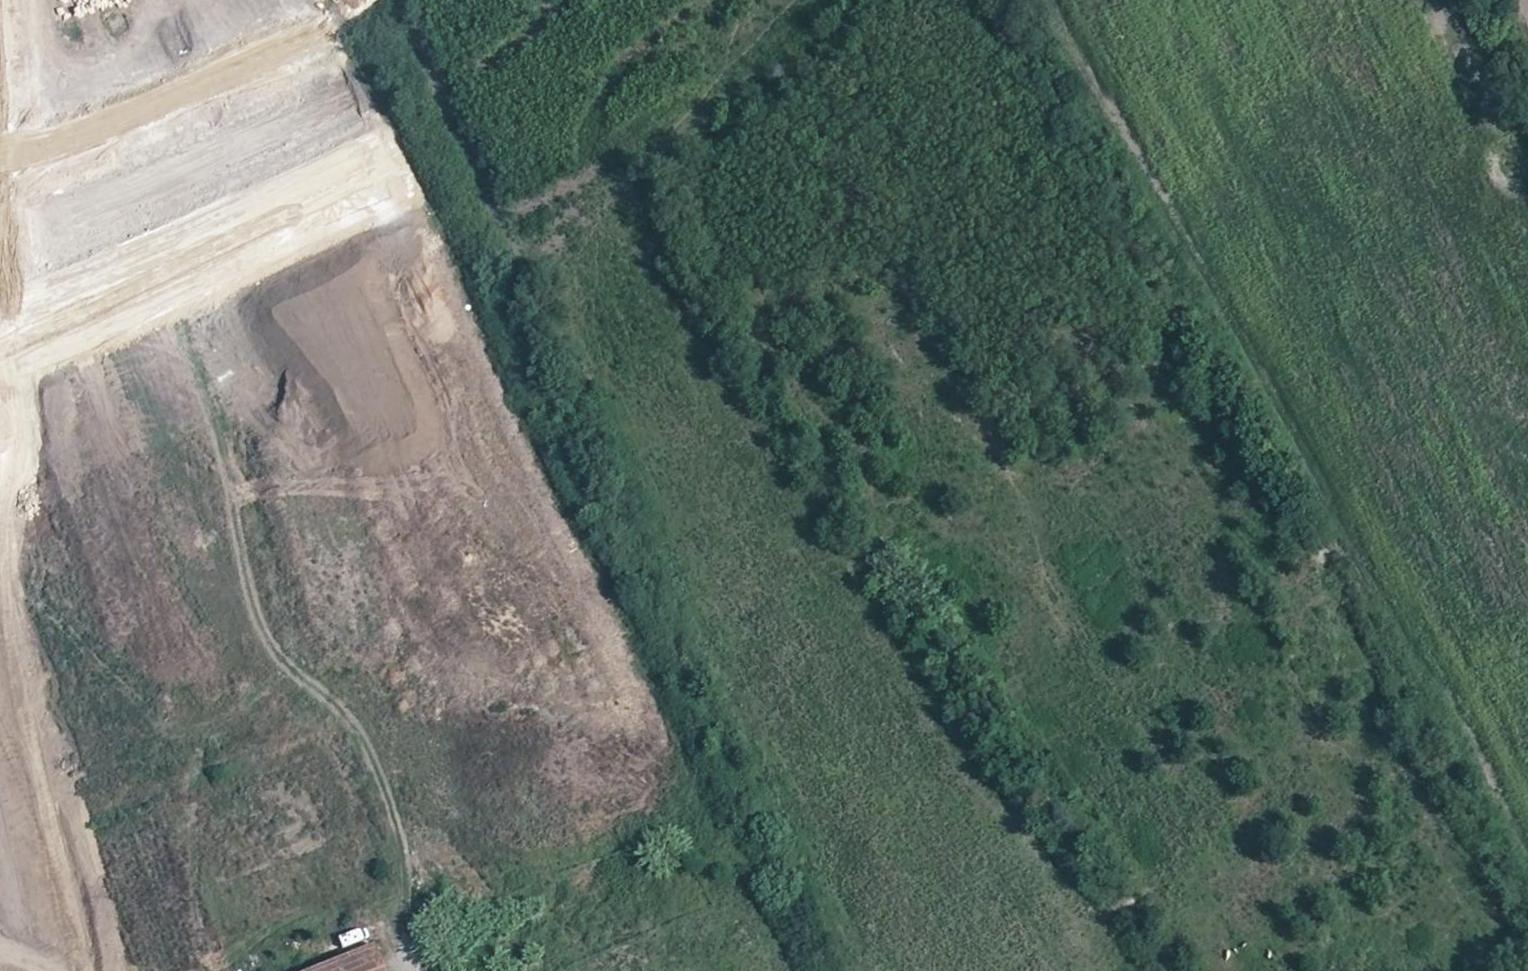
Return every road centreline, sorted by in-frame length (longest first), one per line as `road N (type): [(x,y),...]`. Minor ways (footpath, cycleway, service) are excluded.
road 1 (residential): [(0,359),(384,180)]
road 2 (residential): [(0,563),(42,797),(91,970)]
road 3 (track): [(1527,852),(1444,697)]

